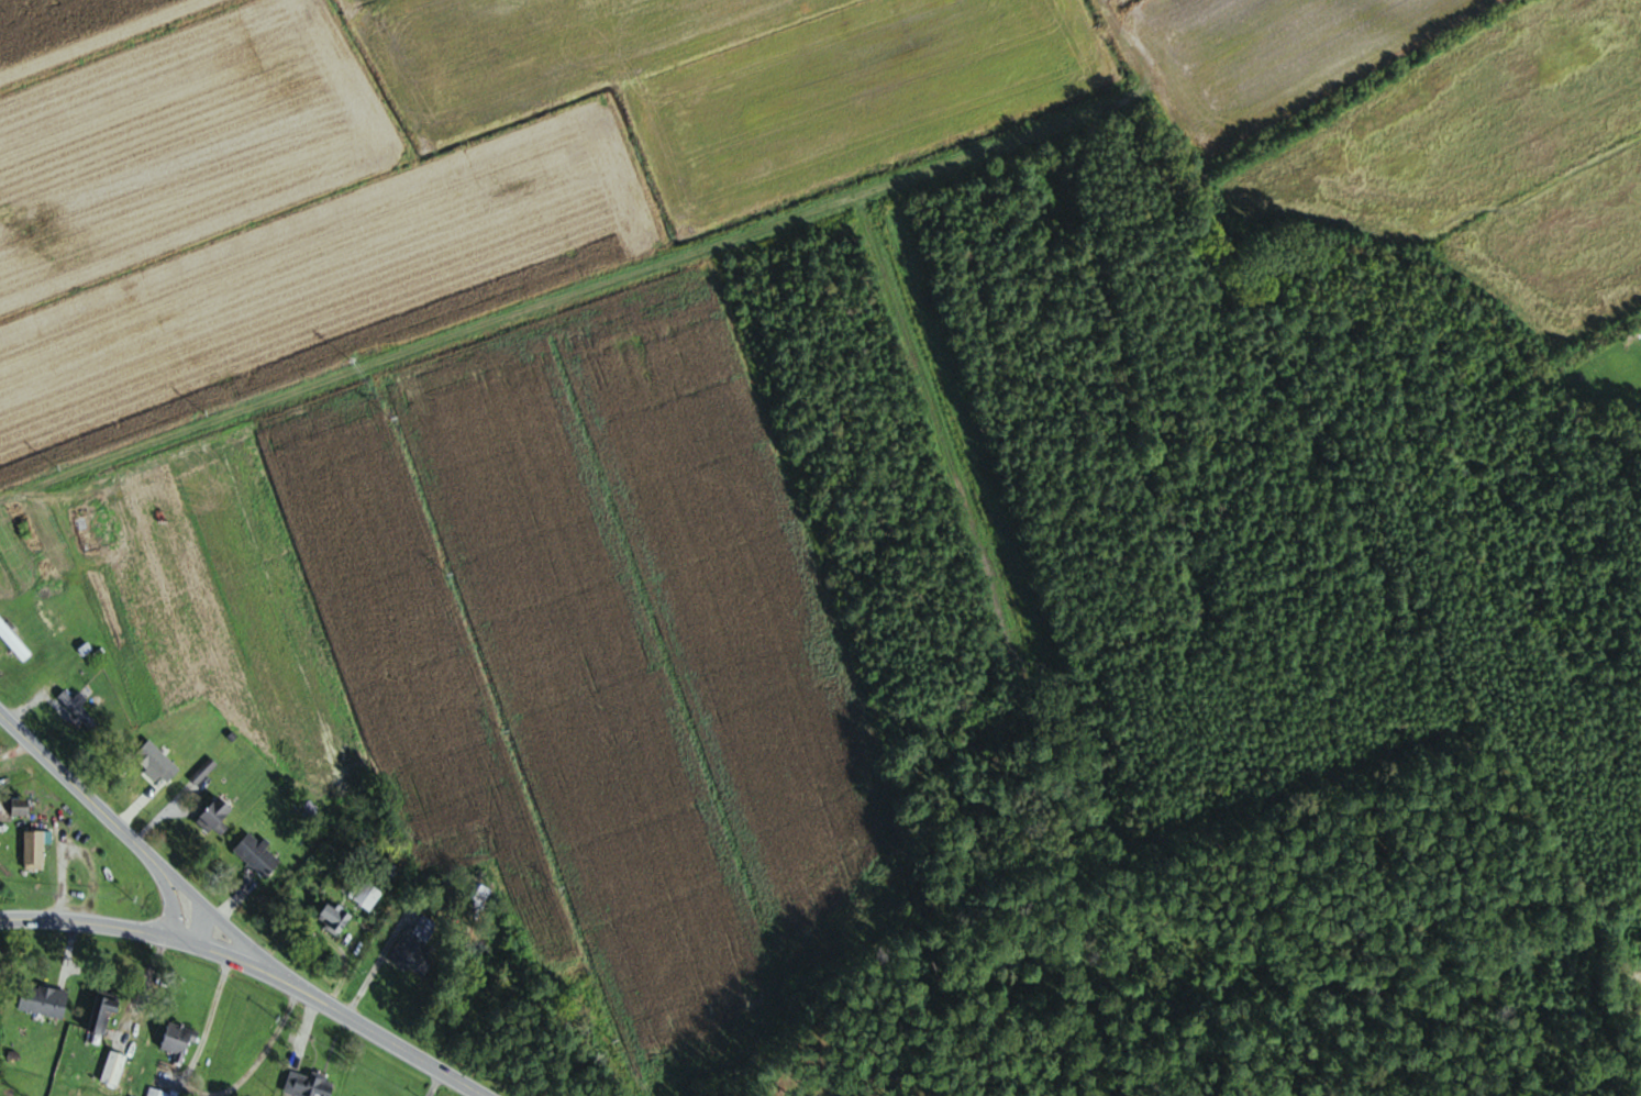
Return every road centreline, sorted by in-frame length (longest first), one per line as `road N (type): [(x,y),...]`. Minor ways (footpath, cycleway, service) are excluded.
road 1 (secondary): [(469,1095),(290,984),(0,712)]
road 2 (secondary): [(0,919),(173,938),(290,984)]

